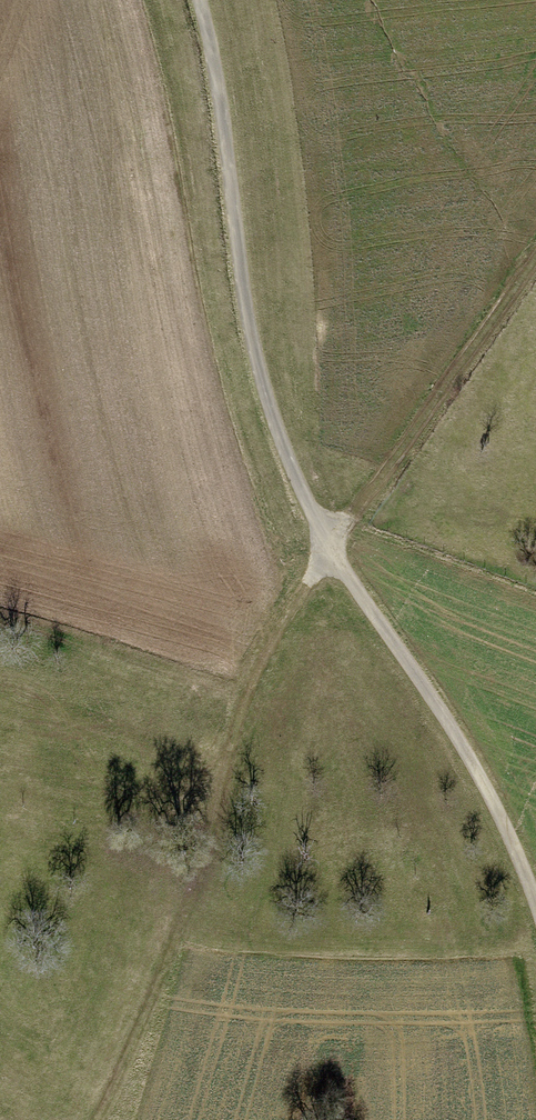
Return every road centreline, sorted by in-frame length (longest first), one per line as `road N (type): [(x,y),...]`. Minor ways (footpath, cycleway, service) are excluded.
road 1 (track): [(90,1119),(146,998),(250,685),(328,546),(535,257)]
road 2 (track): [(199,0),(254,353),(279,438),(328,546),(484,783),(535,902)]

